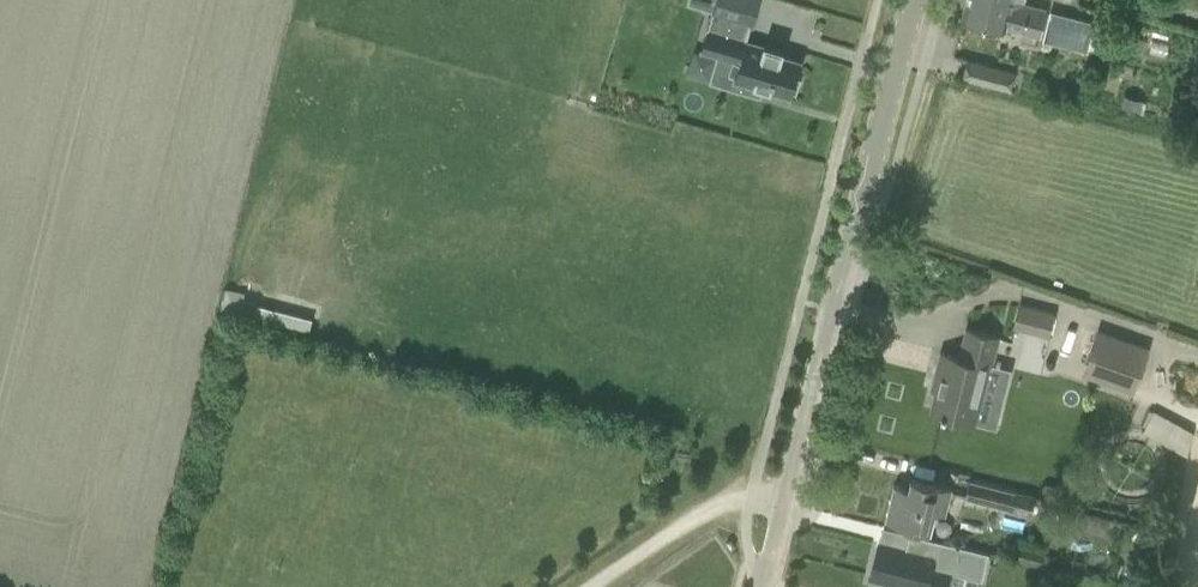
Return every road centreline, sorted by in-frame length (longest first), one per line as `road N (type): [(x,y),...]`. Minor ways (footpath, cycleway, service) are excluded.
road 1 (tertiary): [(762,586),(915,0)]

